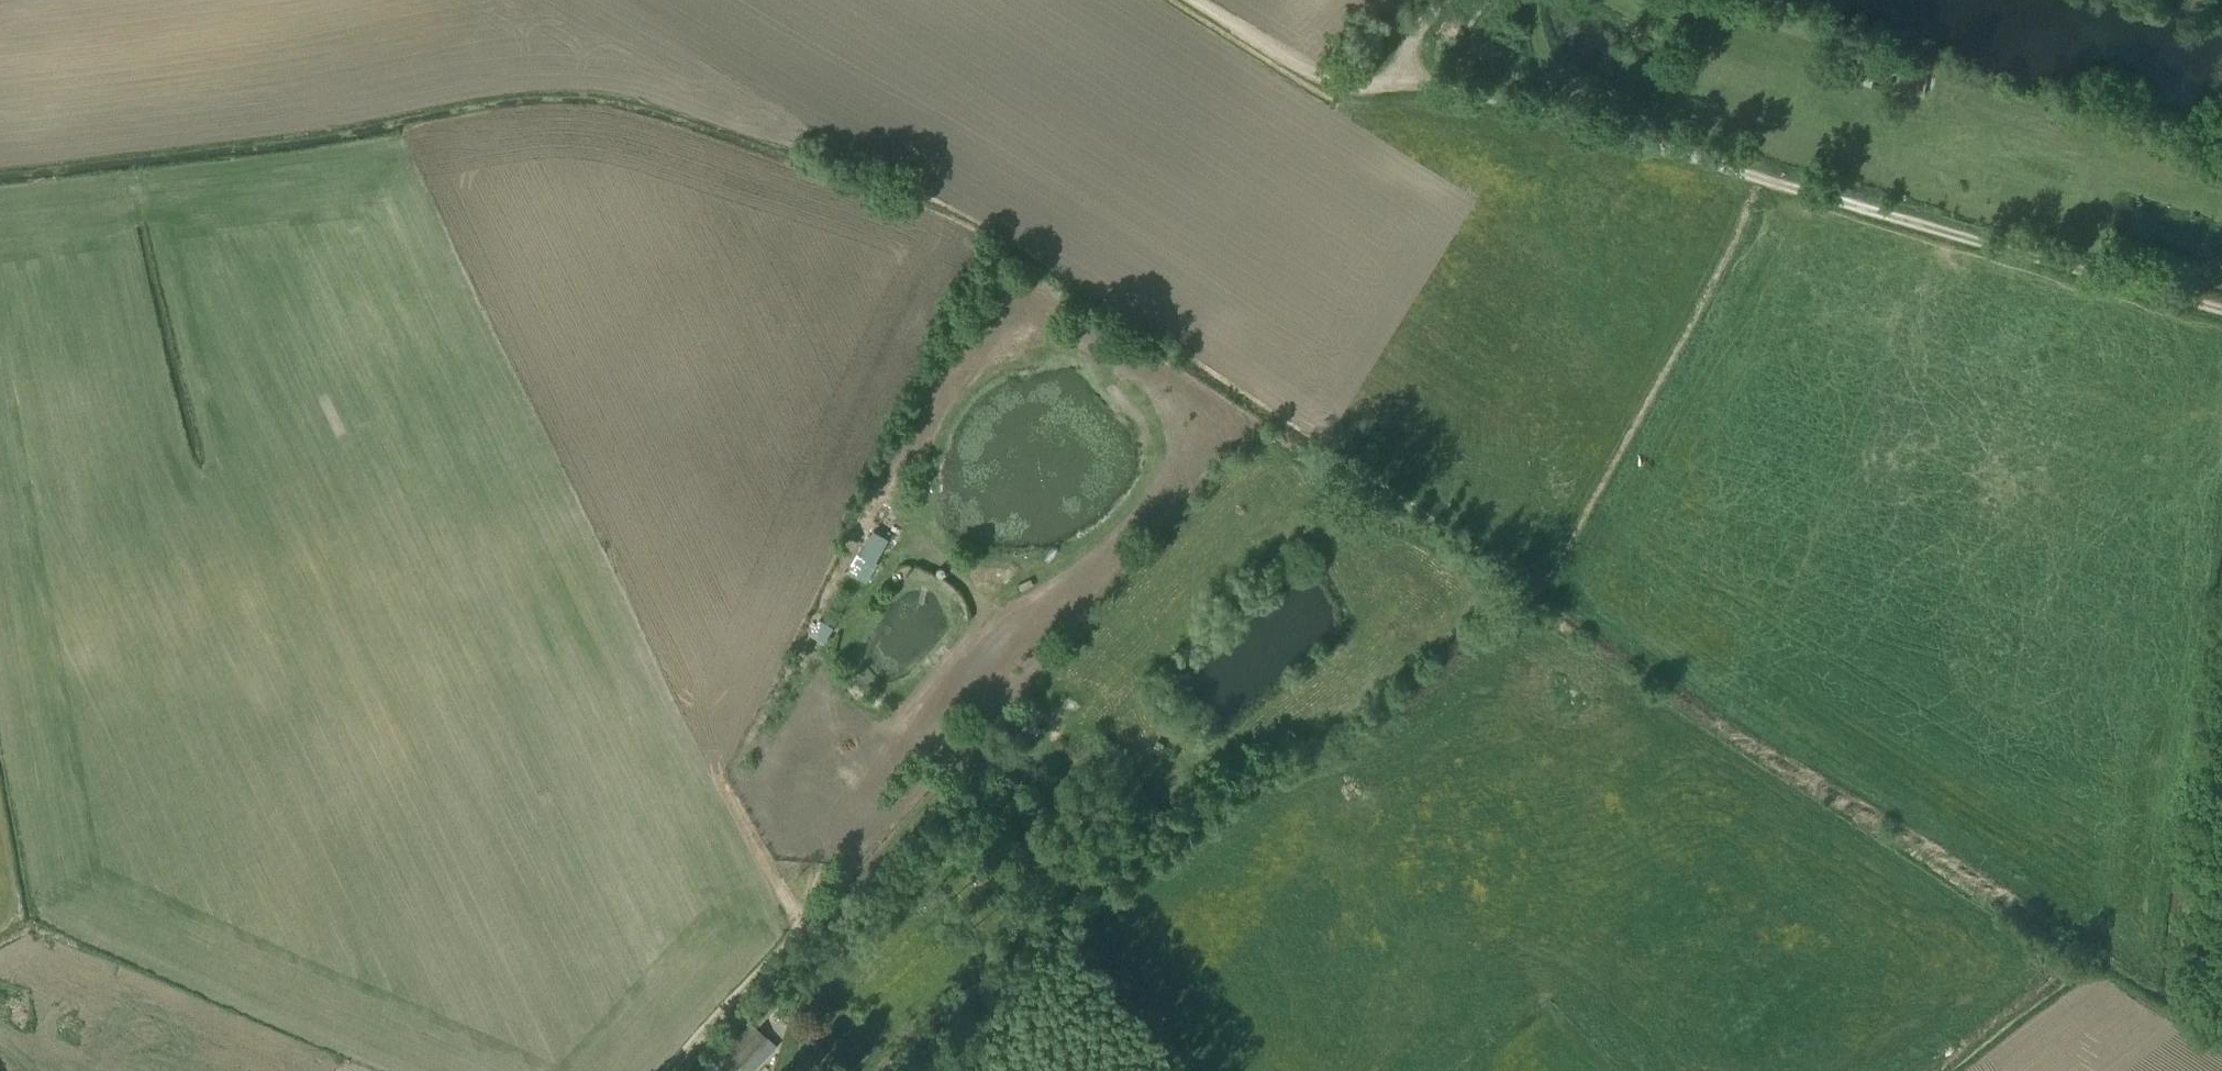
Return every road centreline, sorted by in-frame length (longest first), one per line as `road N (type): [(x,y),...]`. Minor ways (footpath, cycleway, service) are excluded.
road 1 (track): [(1354,86),(1338,92),(1192,0)]
road 2 (track): [(1445,0),(1371,79),(1354,86)]

